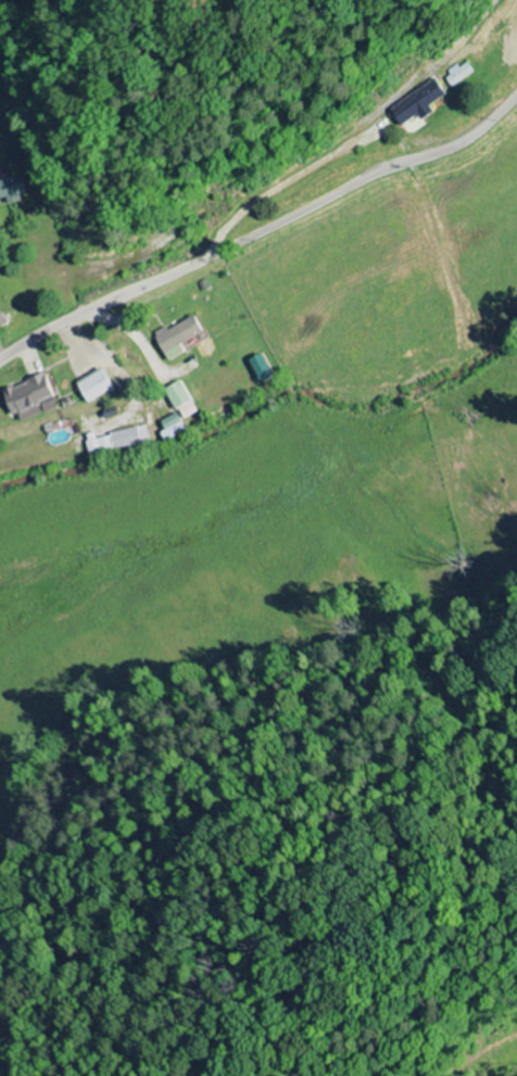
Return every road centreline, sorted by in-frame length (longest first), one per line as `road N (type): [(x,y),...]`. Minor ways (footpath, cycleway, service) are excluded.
road 1 (secondary): [(0,361),(59,325),(373,176),(456,145),(516,95)]

